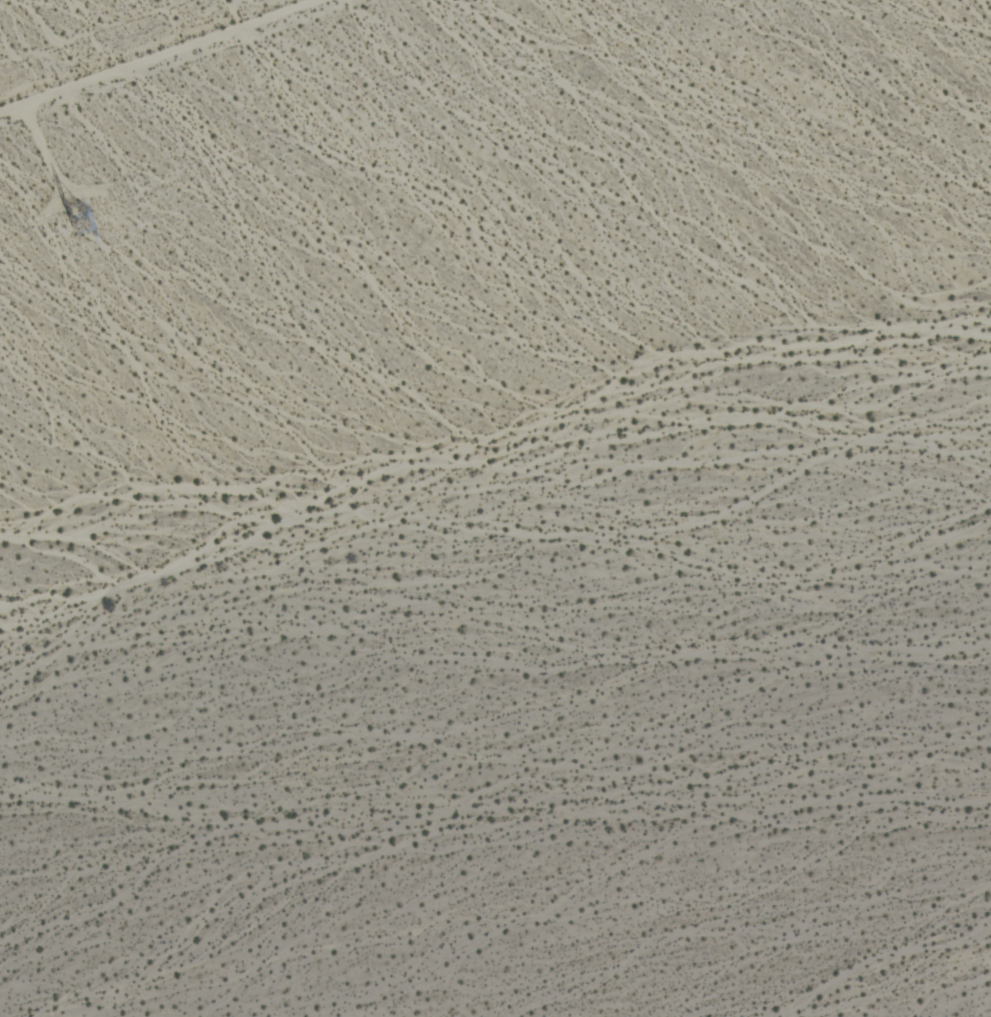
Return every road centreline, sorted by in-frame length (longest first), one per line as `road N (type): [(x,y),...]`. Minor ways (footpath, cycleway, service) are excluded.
road 1 (track): [(0,80),(232,0)]

